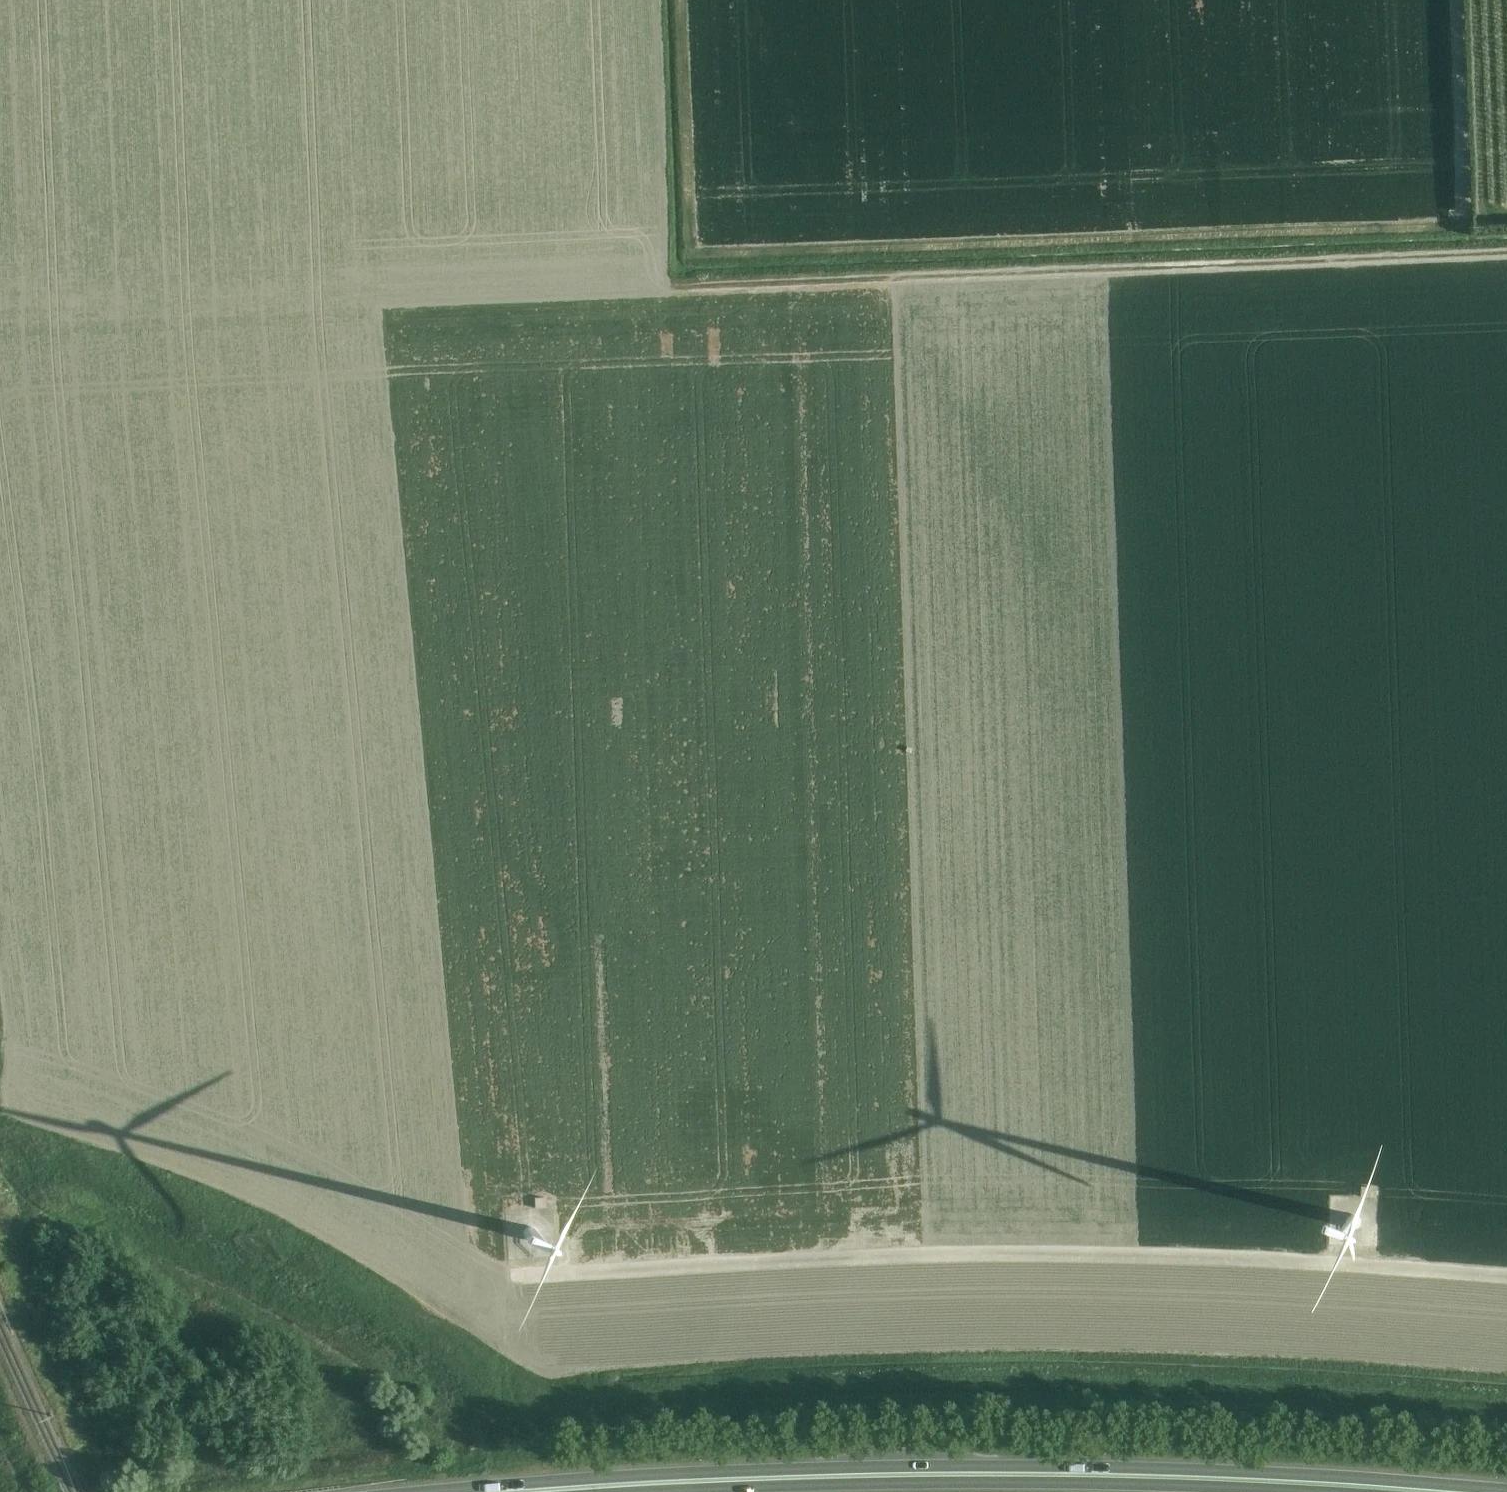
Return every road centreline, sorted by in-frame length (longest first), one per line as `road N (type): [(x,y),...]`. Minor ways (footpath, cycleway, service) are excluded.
road 1 (track): [(0,253),(630,230),(647,241),(657,276),(669,281),(1506,252)]
road 2 (trunk): [(1437,1491),(1192,1477),(889,1474),(524,1491)]

